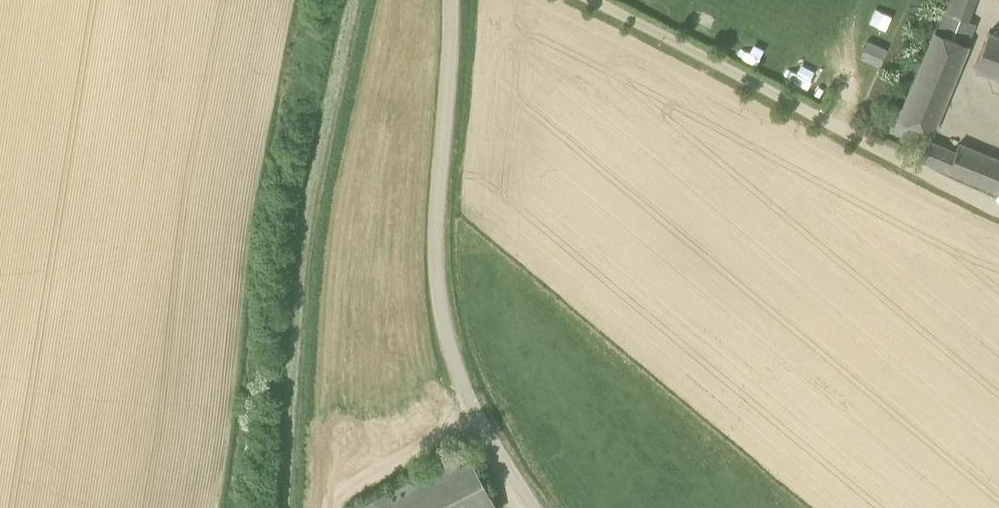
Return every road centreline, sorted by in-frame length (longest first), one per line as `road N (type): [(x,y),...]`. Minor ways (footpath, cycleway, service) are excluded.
road 1 (unclassified): [(532,507),(463,391),(440,321),(434,231),(451,0)]
road 2 (track): [(282,507),(300,272),(348,0)]
road 3 (track): [(998,211),(587,0)]

